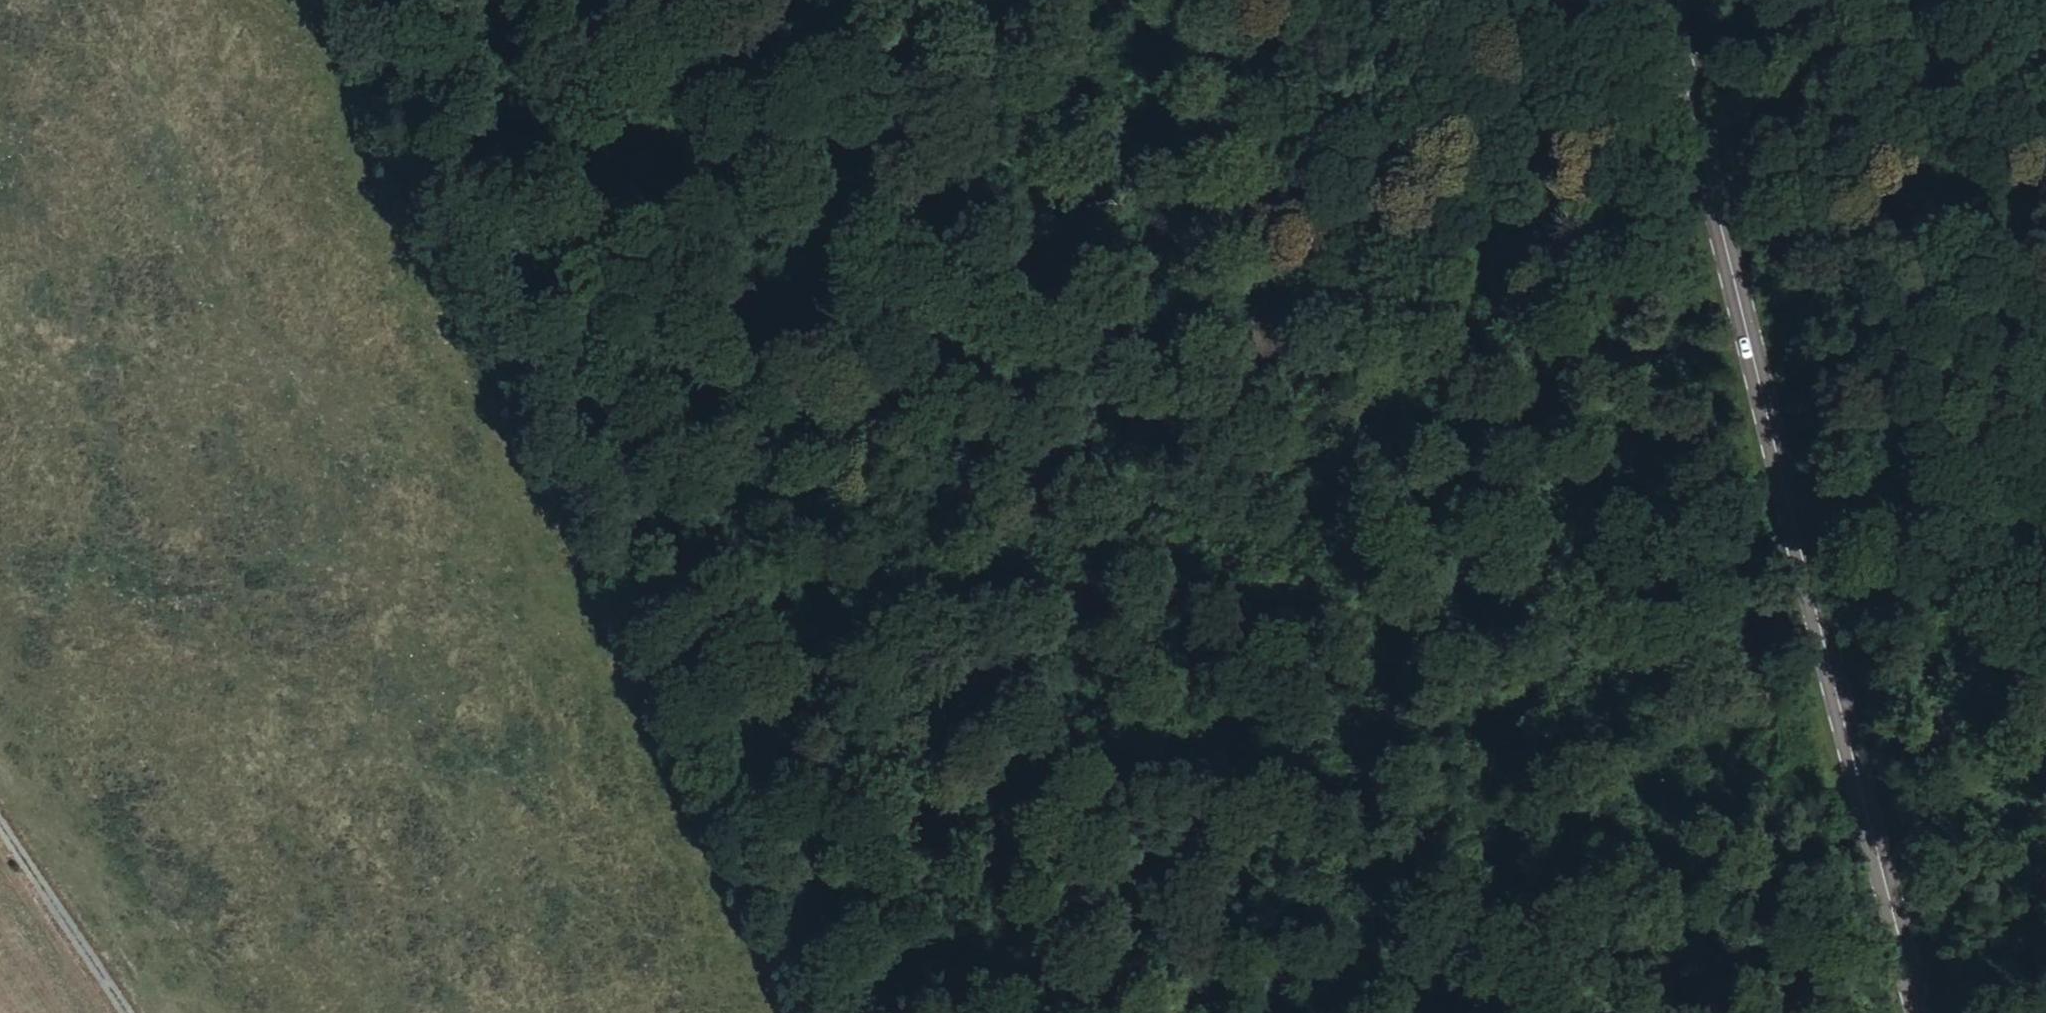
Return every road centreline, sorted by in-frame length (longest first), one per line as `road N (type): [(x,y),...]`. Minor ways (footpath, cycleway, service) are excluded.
road 1 (secondary): [(1663,0),(1920,1012)]
road 2 (track): [(0,824),(128,1012)]

